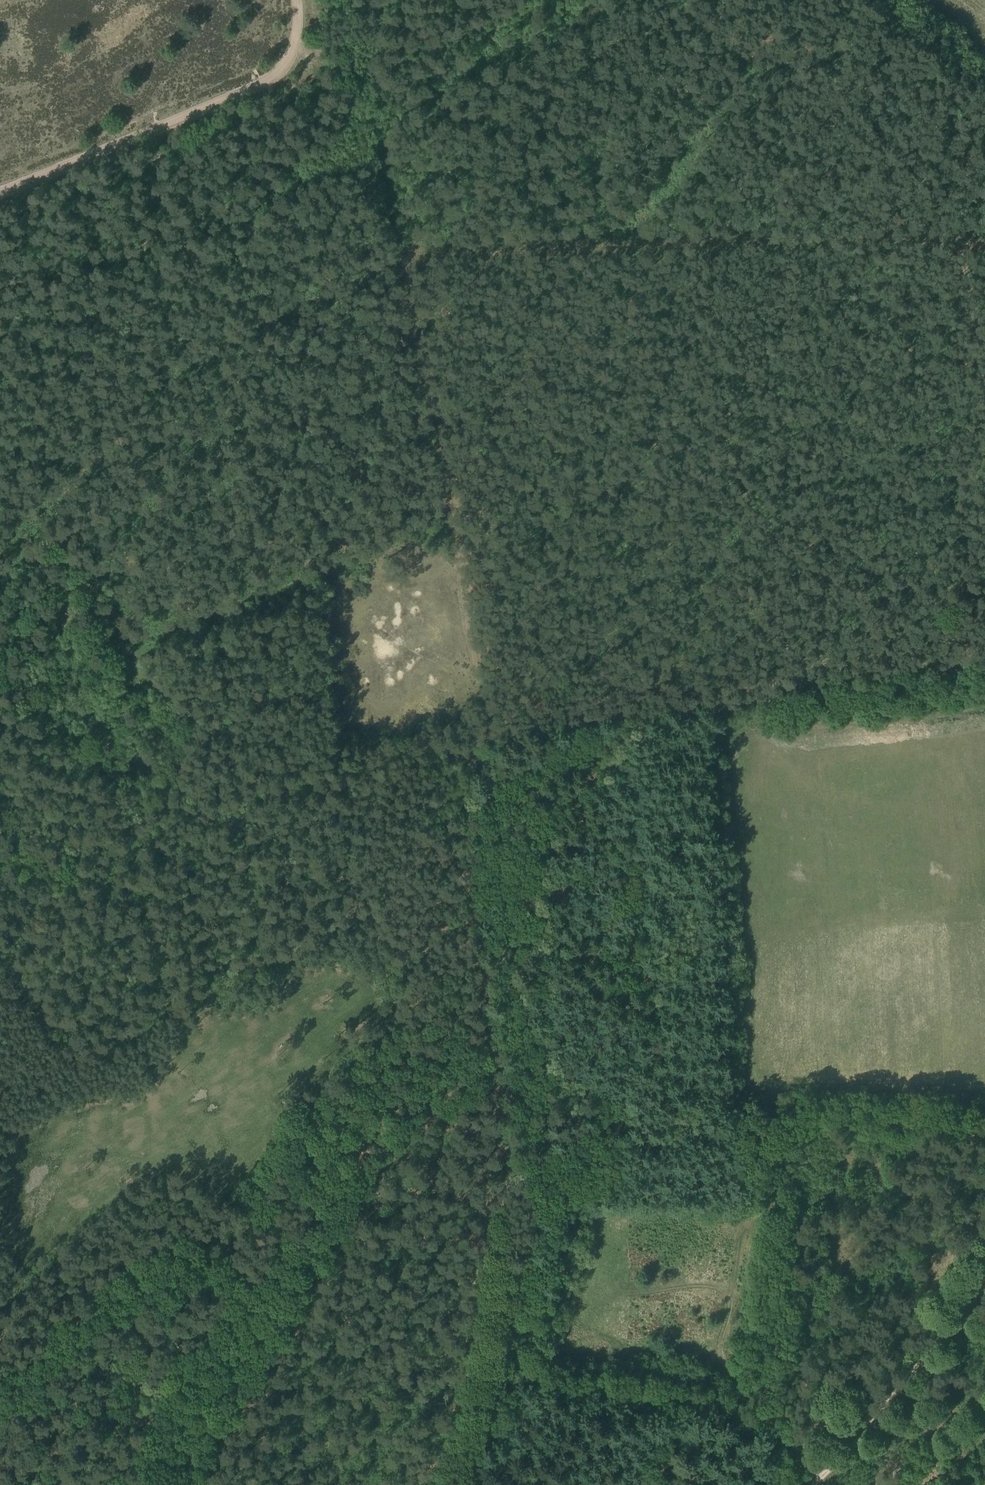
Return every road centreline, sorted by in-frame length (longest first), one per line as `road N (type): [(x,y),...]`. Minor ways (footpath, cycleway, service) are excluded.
road 1 (track): [(0,196),(270,81),(301,31),(300,0)]
road 2 (track): [(814,1484),(856,1445),(984,1282)]

